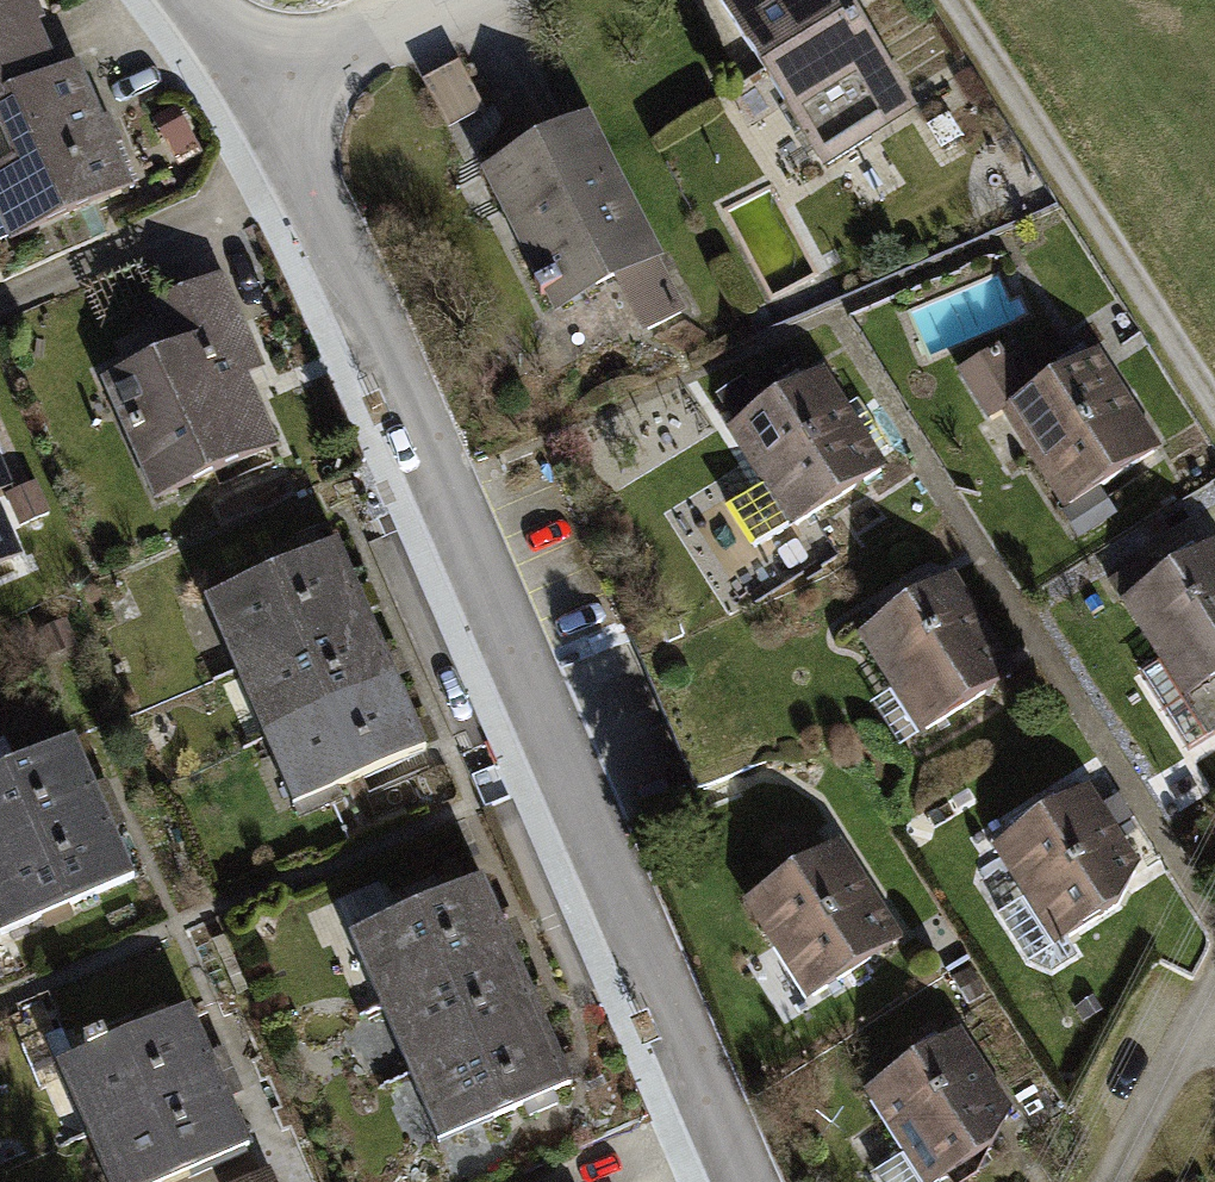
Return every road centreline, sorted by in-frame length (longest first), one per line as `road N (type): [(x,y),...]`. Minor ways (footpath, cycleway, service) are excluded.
road 1 (residential): [(744,1181),(323,220),(257,89)]
road 2 (track): [(1214,407),(955,0)]
road 3 (residential): [(257,89),(453,0)]

